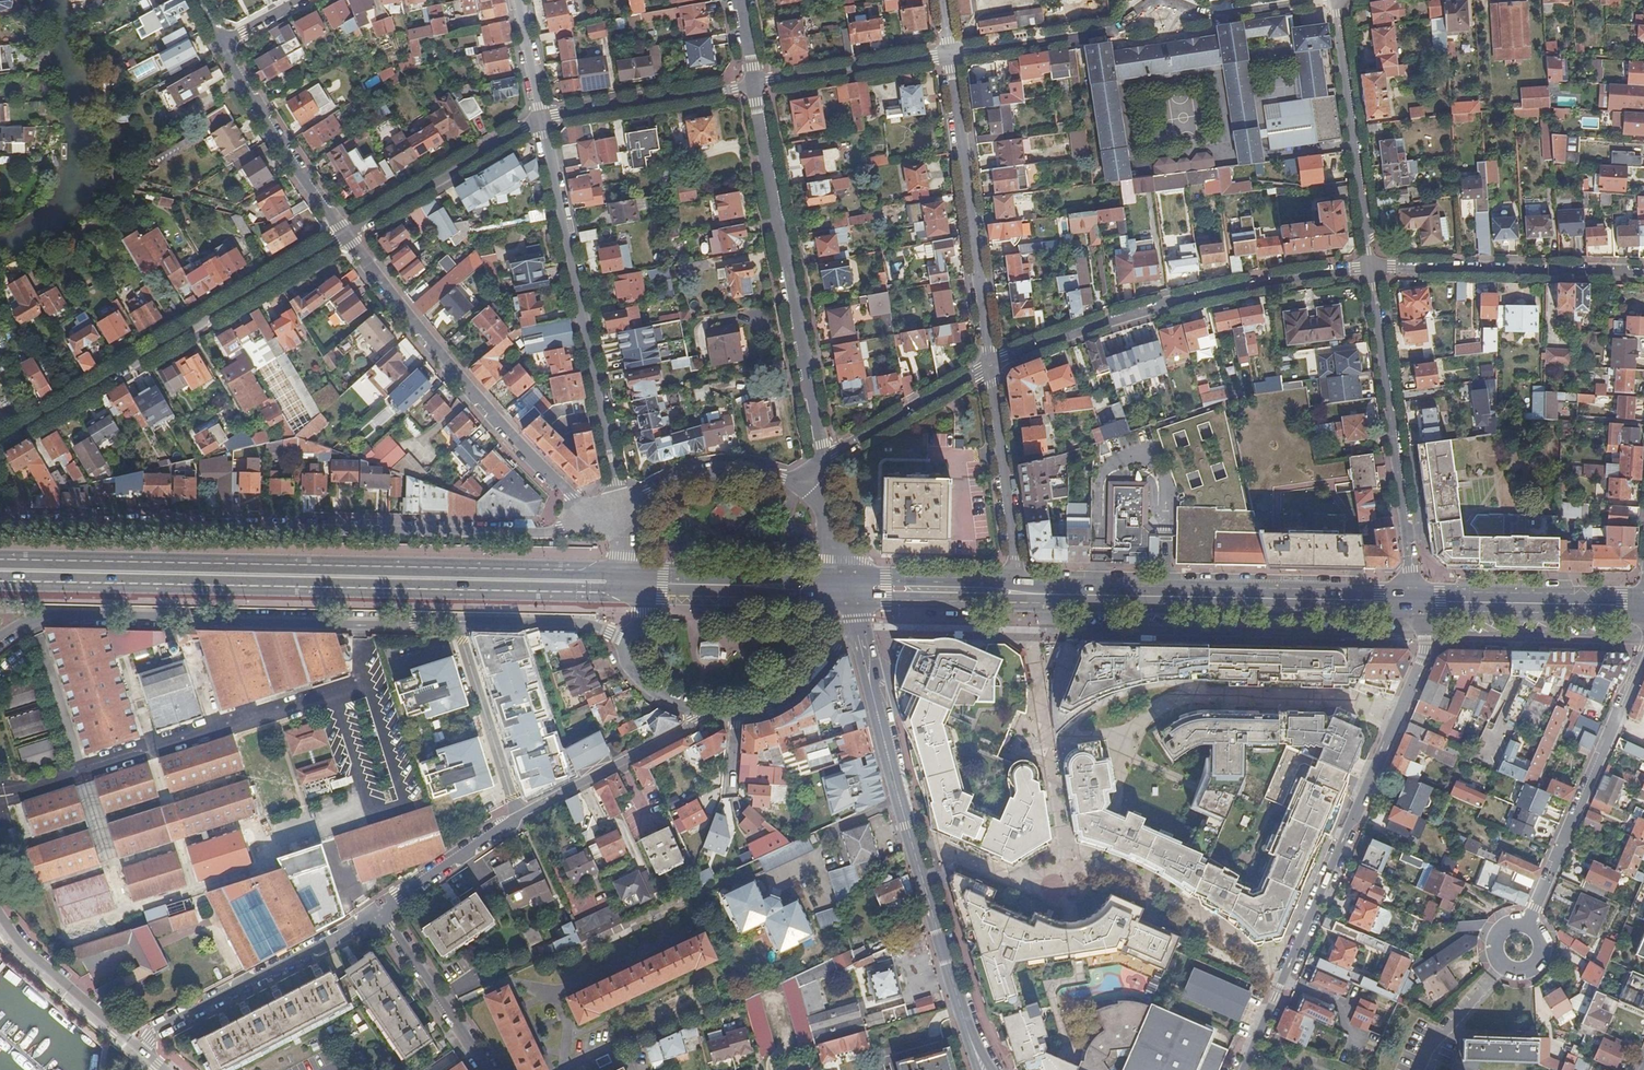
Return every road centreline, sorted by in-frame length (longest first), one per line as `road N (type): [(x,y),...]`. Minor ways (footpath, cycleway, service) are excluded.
road 1 (residential): [(631,643),(579,624),(72,613),(25,621),(0,637)]
road 2 (primary): [(0,569),(632,583)]
road 3 (residential): [(0,522),(523,533),(588,521)]
road 4 (residential): [(1419,600),(1426,658),(1245,1069)]
road 5 (residential): [(1643,654),(1519,947),(1432,1045),(1421,1069)]
road 6 (residential): [(855,629),(984,1069)]
road 7 (residential): [(541,121),(621,519)]
road 8 (residential): [(346,236),(0,440)]
road 9 (primary): [(1018,592),(1419,600)]
road 10 (residential): [(990,367),(1170,303),(1369,267)]
road 11 (residential): [(823,462),(754,85)]
road 12 (residential): [(379,913),(519,816),(688,728),(702,712)]
road 13 (residential): [(588,521),(346,236)]
road 14 (residential): [(1369,267),(1419,600)]
road 15 (residential): [(952,57),(990,367)]
road 16 (residential): [(379,913),(155,1033),(142,1049)]
road 17 (residential): [(1369,267),(1643,272)]
road 18 (residential): [(1335,0),(1369,267)]
road 19 (residential): [(346,236),(223,44)]
road 20 (residential): [(990,367),(1018,592)]
road 21 (residential): [(541,121),(346,236)]
road 22 (primary): [(1419,600),(1643,603)]
road 23 (residential): [(754,85),(541,121)]
road 24 (primary): [(632,583),(847,589)]
road 25 (residential): [(1134,0),(1120,31),(952,57)]
road 26 (residential): [(952,57),(754,85)]
road 27 (residential): [(0,914),(15,939),(142,1049)]
road 28 (unclassified): [(800,483),(743,471),(700,474),(649,492),(621,519)]
road 29 (residential): [(823,462),(990,367)]
road 30 (residential): [(490,1069),(379,913)]
road 31 (primary): [(847,589),(1018,592)]
road 32 (unclassified): [(737,715),(789,696),(855,629)]
road 33 (residential): [(1318,0),(1201,16),(1191,0)]
road 34 (residential): [(518,0),(541,121)]

